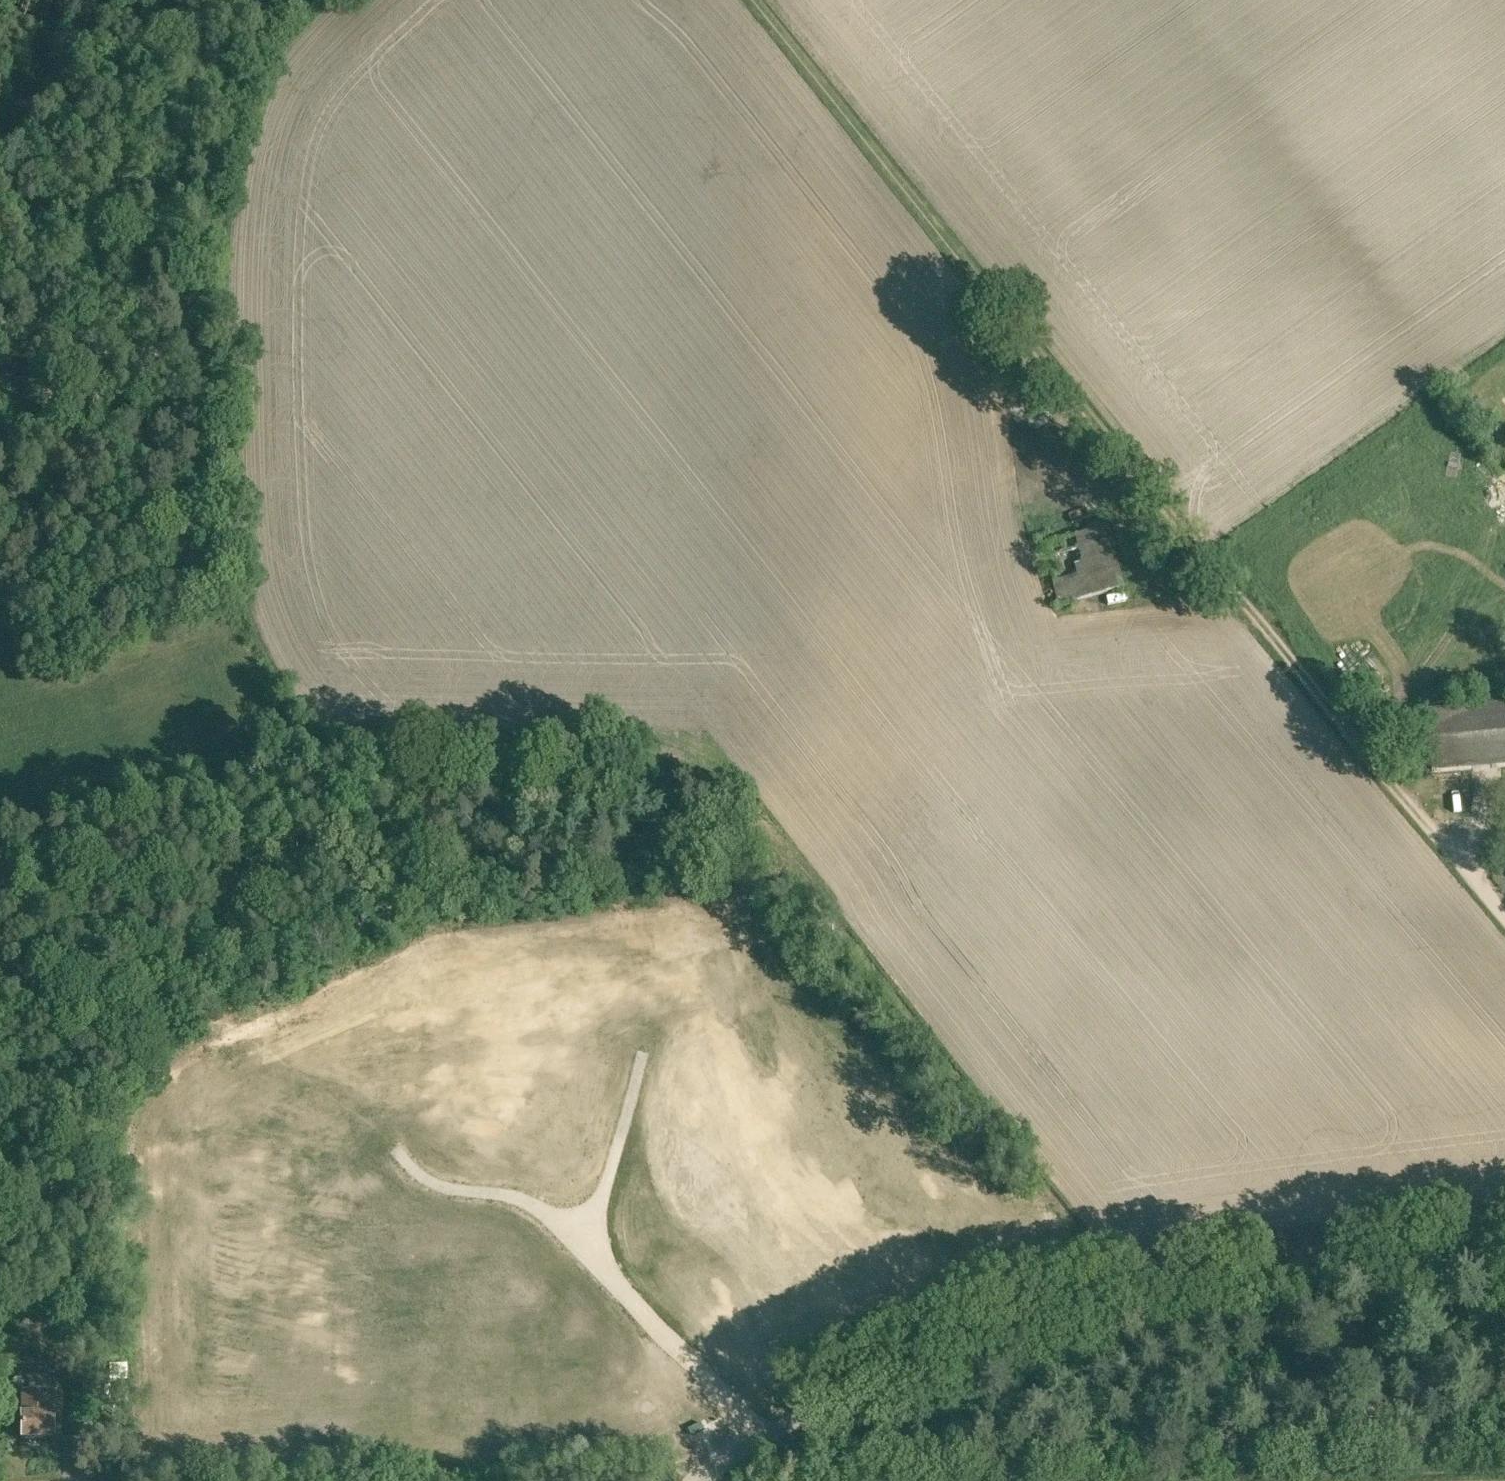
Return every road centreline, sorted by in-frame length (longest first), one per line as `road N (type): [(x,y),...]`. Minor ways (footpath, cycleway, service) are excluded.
road 1 (track): [(756,0),(824,96),(1504,923)]
road 2 (unclassified): [(700,1480),(793,1415),(1041,1324),(1269,1282),(1504,1261)]

